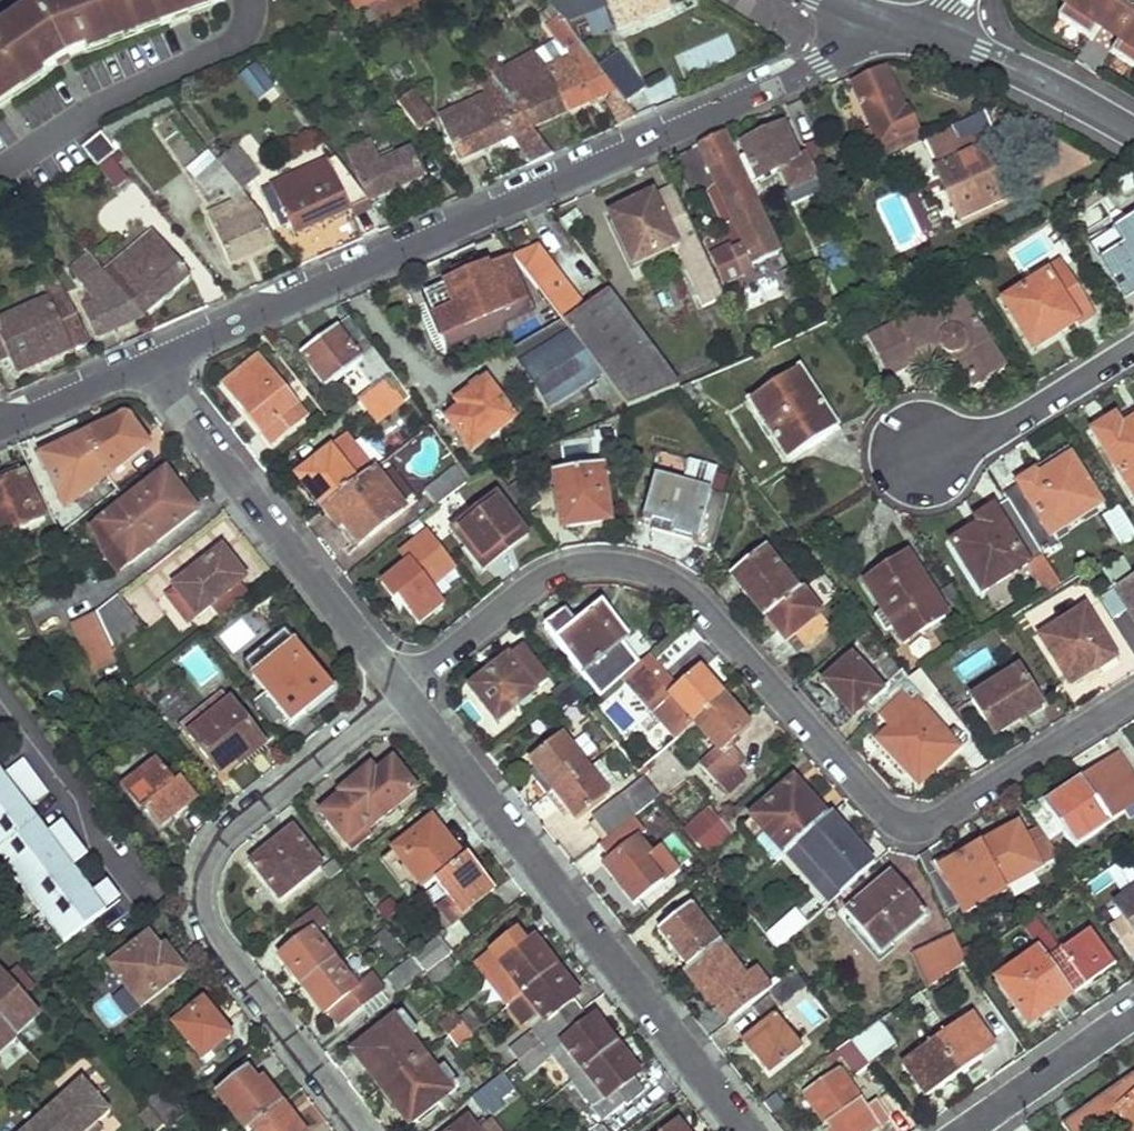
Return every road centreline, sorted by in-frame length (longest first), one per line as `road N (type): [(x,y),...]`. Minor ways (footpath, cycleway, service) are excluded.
road 1 (residential): [(1133,698),(941,815),(905,817),(877,803),(671,581),(588,567),(541,581),(397,693)]
road 2 (residential): [(159,361),(909,29)]
road 3 (residential): [(397,693),(218,831),(205,856),(200,904),(210,941),(359,1130)]
road 4 (residential): [(397,693),(753,1130)]
road 5 (residential): [(159,361),(183,415),(397,693)]
road 6 (residential): [(909,29),(1003,63),(1133,131)]
road 7 (residential): [(921,454),(992,431),(1133,344)]
road 8 (residential): [(952,1130),(1133,1006)]
road 9 (residential): [(0,430),(159,361)]

